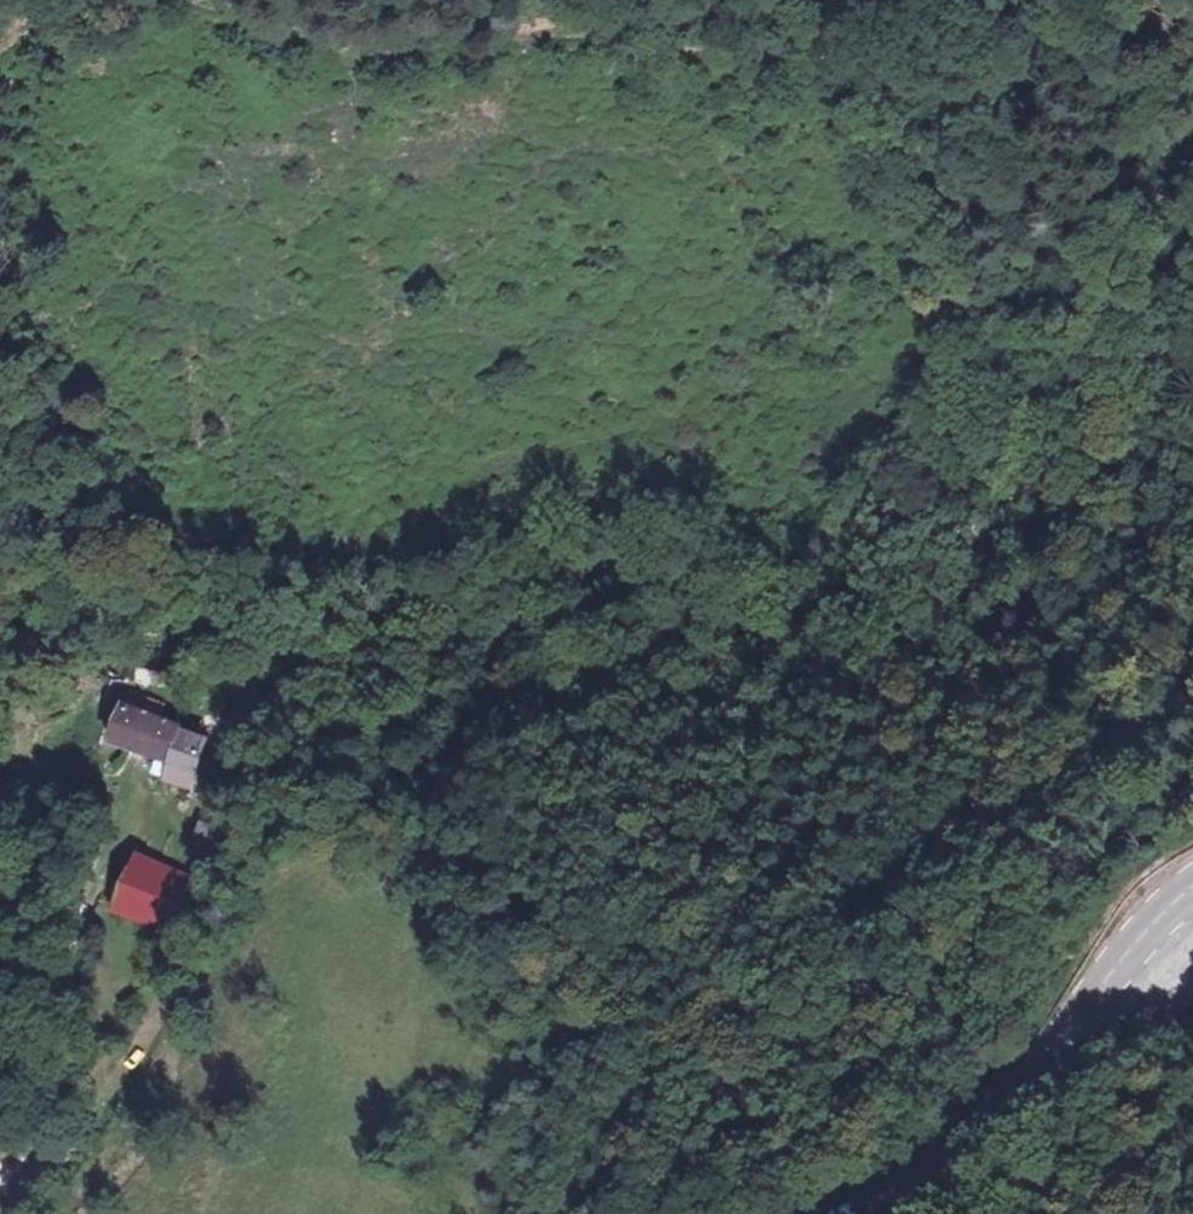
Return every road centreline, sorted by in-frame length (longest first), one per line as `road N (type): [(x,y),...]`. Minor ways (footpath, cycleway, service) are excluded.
road 1 (track): [(172,0),(346,50),(408,55),(575,40),(764,56)]
road 2 (secondary): [(853,1213),(910,1187),(1013,1099),(1111,971),(1192,893)]
road 3 (unclassified): [(199,807),(124,830),(80,866),(15,1149),(0,1183)]

